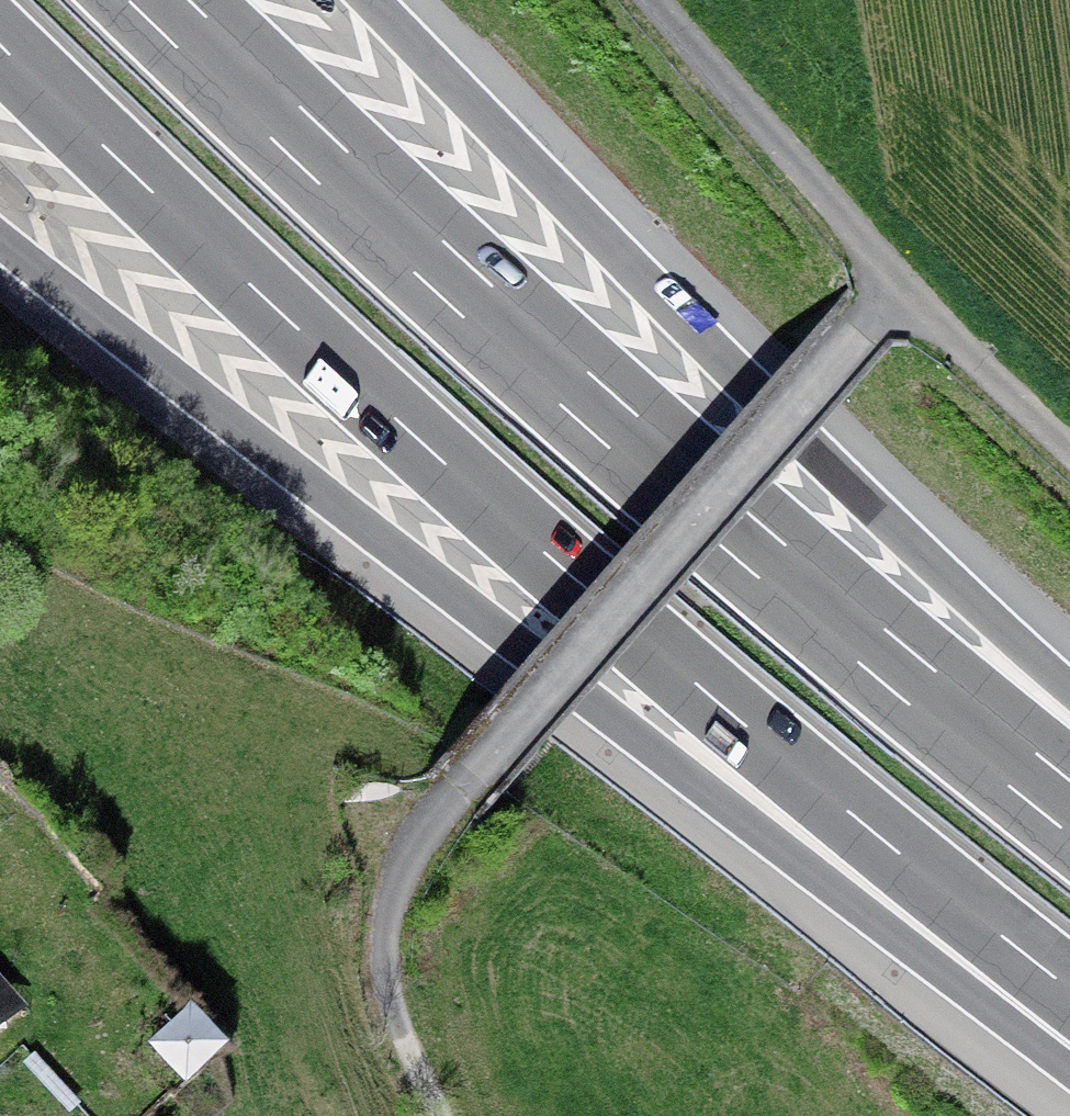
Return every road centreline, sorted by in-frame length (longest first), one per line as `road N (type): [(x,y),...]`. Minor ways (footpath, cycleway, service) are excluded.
road 1 (motorway): [(0,45),(483,499),(716,702),(1069,990)]
road 2 (motorway): [(0,240),(514,643),(1069,1015)]
road 3 (motorway): [(1069,806),(579,391),(160,0)]
road 4 (track): [(901,283),(416,847),(387,930),(388,969),(405,1040),(438,1115)]
road 5 (motorway): [(1069,707),(370,0)]

